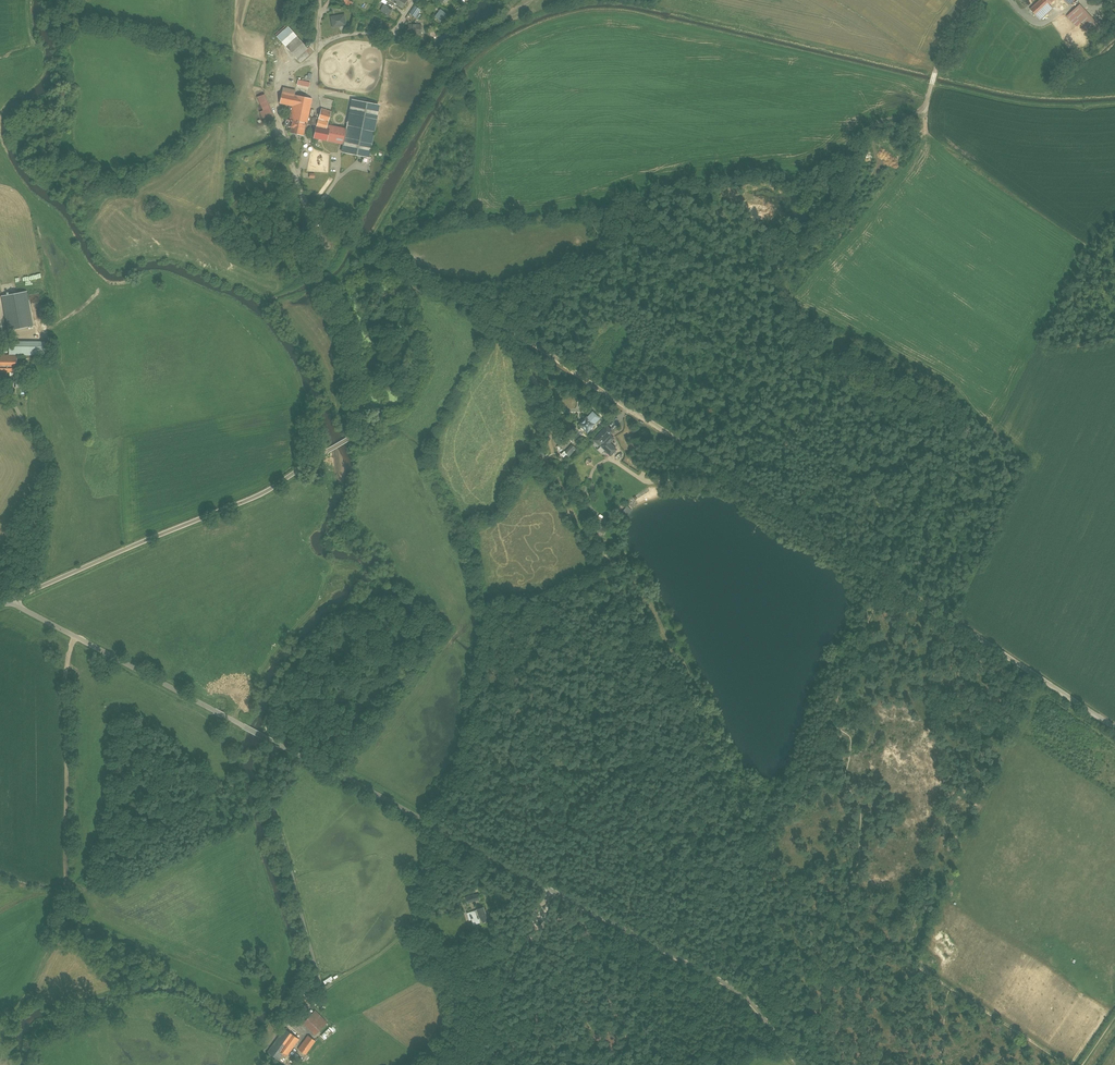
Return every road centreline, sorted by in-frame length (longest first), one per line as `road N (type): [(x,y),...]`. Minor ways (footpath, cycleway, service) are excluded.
road 1 (unclassified): [(1114,728),(308,206)]
road 2 (unclassified): [(797,1064),(745,997),(711,976),(277,744)]
road 3 (unclassified): [(11,599),(270,486),(354,433),(359,417),(346,342),(320,276),(308,206)]
road 4 (track): [(75,636),(66,878),(76,897),(27,995)]
road 5 (unclassified): [(277,744),(11,599)]
road 6 (unclassified): [(318,991),(267,786),(277,744)]
road 7 (track): [(308,206),(276,94),(288,74),(313,59),(319,18)]
road 8 (track): [(914,958),(916,968),(1070,1064)]
road 9 (track): [(550,889),(496,1012)]

